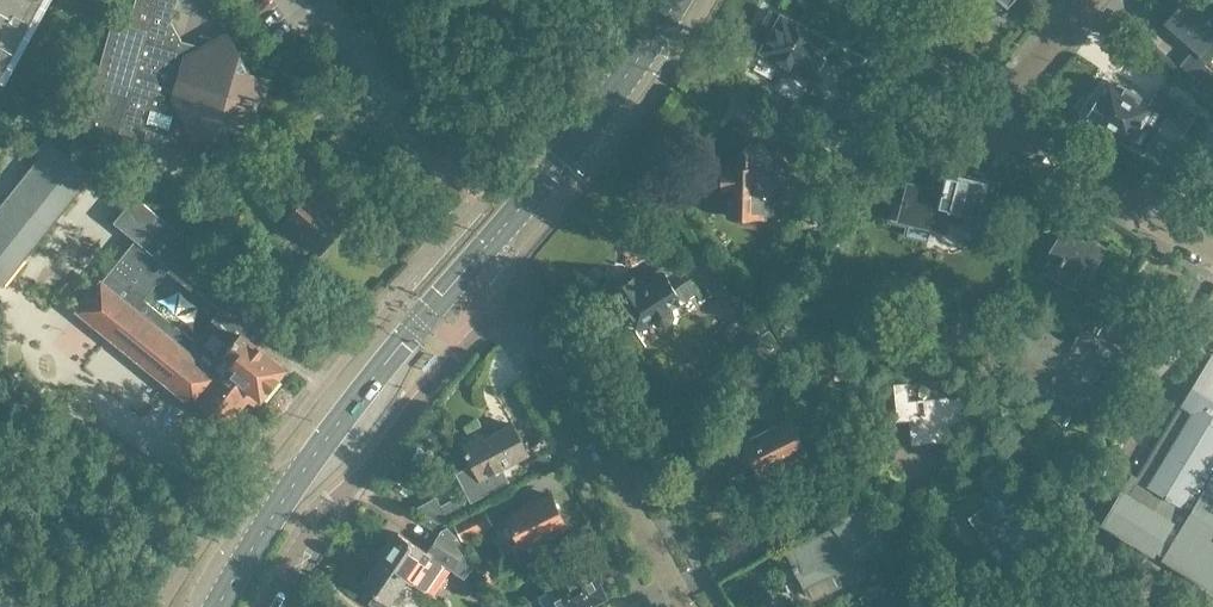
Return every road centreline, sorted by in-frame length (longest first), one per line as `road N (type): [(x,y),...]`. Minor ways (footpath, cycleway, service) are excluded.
road 1 (primary): [(218,606),(296,486),(491,238)]
road 2 (residential): [(260,606),(331,500),(363,471),(457,343),(521,302)]
road 3 (residential): [(1026,606),(1212,315)]
road 4 (residential): [(683,606),(521,302)]
road 5 (primary): [(491,238),(679,0)]
road 6 (residential): [(997,117),(1212,256)]
road 7 (residential): [(870,0),(997,117)]
road 8 (residential): [(391,118),(286,0)]
road 9 (residential): [(1088,0),(997,117)]

